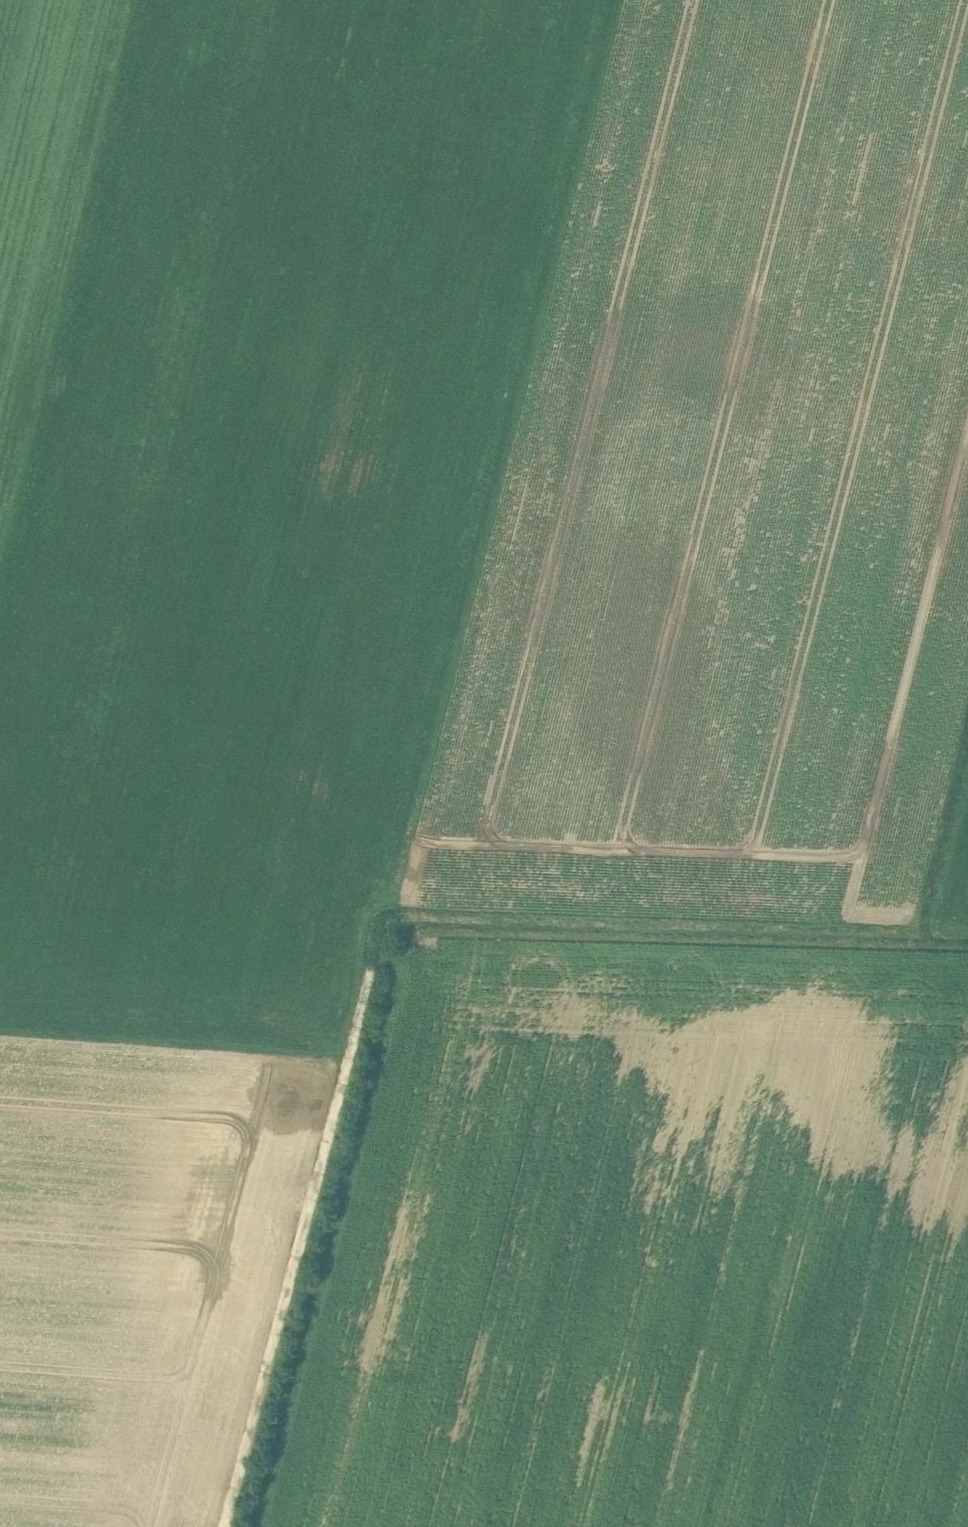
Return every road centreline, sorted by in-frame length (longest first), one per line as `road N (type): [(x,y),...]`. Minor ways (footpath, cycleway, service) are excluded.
road 1 (track): [(224,1526),(375,957)]

